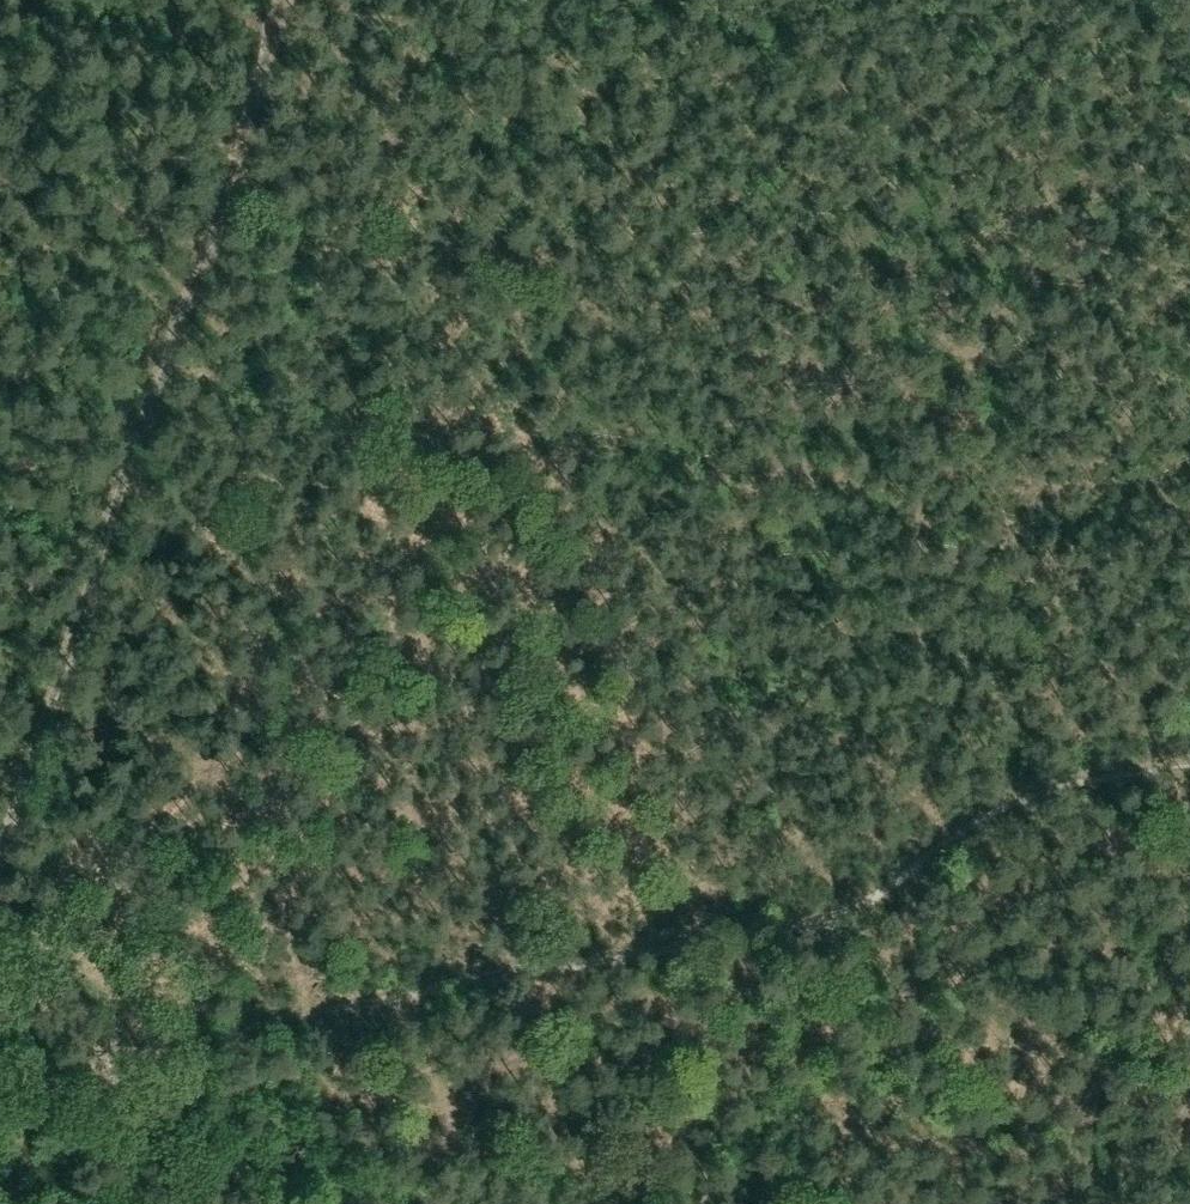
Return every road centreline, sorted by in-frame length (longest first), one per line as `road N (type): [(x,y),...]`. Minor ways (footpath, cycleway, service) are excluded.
road 1 (track): [(256,0),(0,829)]
road 2 (track): [(124,1043),(202,1160),(363,1203)]
road 3 (track): [(0,921),(34,946),(124,1043)]

